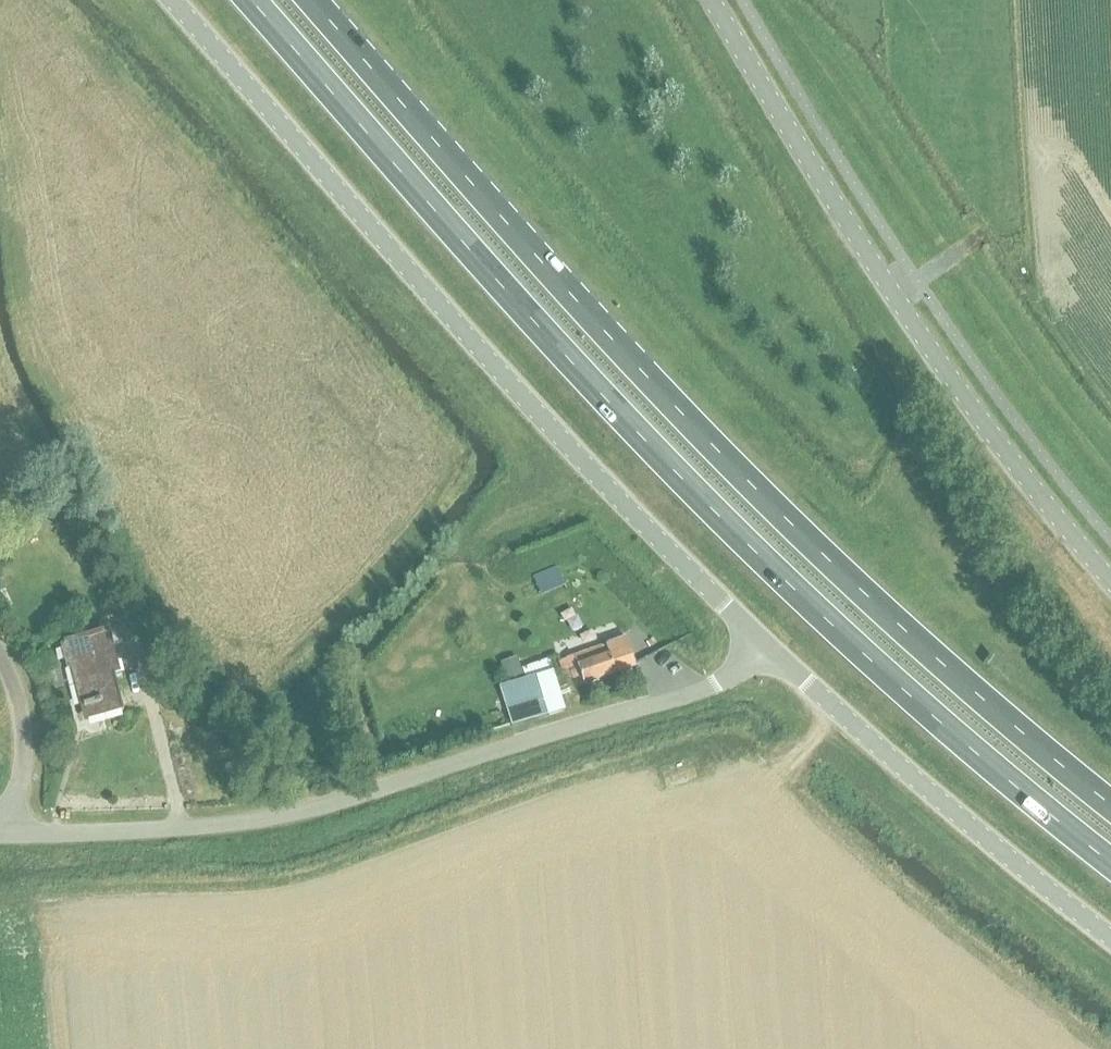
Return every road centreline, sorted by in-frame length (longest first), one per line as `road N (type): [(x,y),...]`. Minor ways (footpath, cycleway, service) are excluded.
road 1 (trunk): [(250,0),(709,506),(895,683),(1110,861)]
road 2 (trunk): [(1110,803),(927,650),(751,487),(309,0)]
road 3 (tertiary): [(172,0),(491,359),(765,651)]
road 4 (unclassified): [(0,831),(277,819),(717,684),(765,651)]
road 5 (unclassified): [(1110,583),(893,294),(711,0)]
road 6 (tertiary): [(765,651),(1110,938)]
road 7 (track): [(0,643),(25,718),(25,765),(7,830)]

